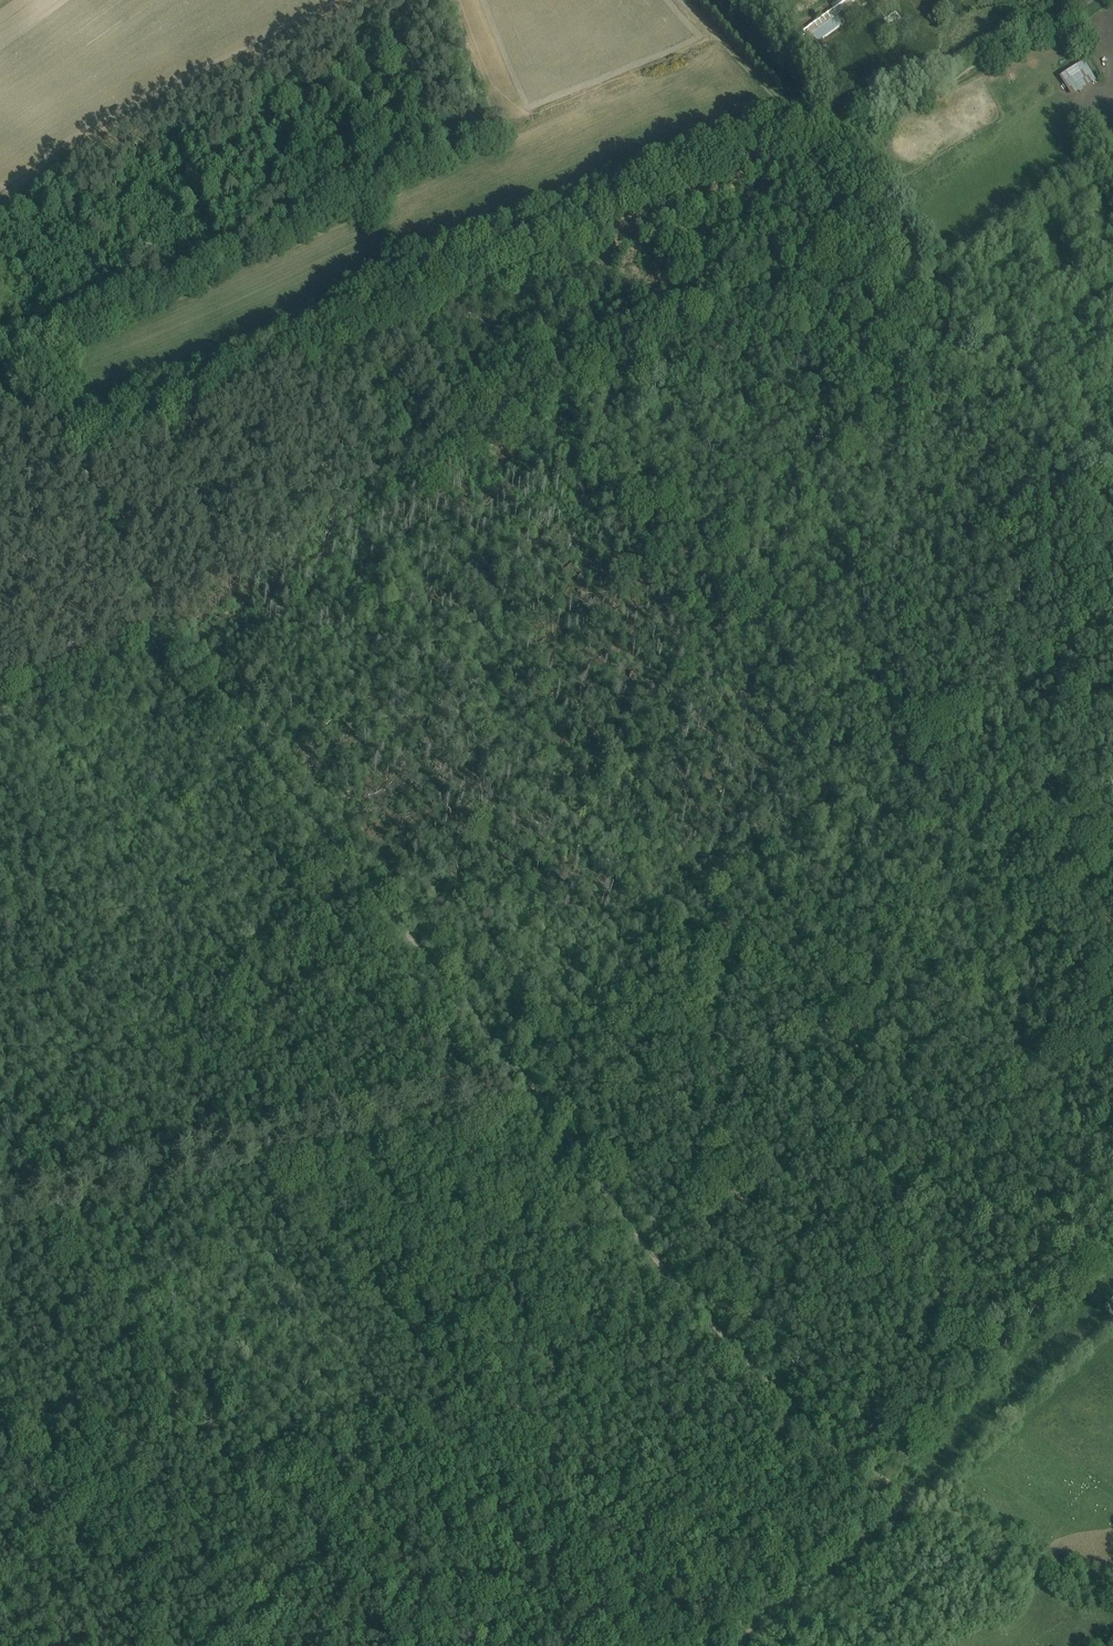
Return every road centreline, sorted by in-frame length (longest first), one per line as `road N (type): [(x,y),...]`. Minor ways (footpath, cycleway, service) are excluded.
road 1 (track): [(700,0),(810,129)]

